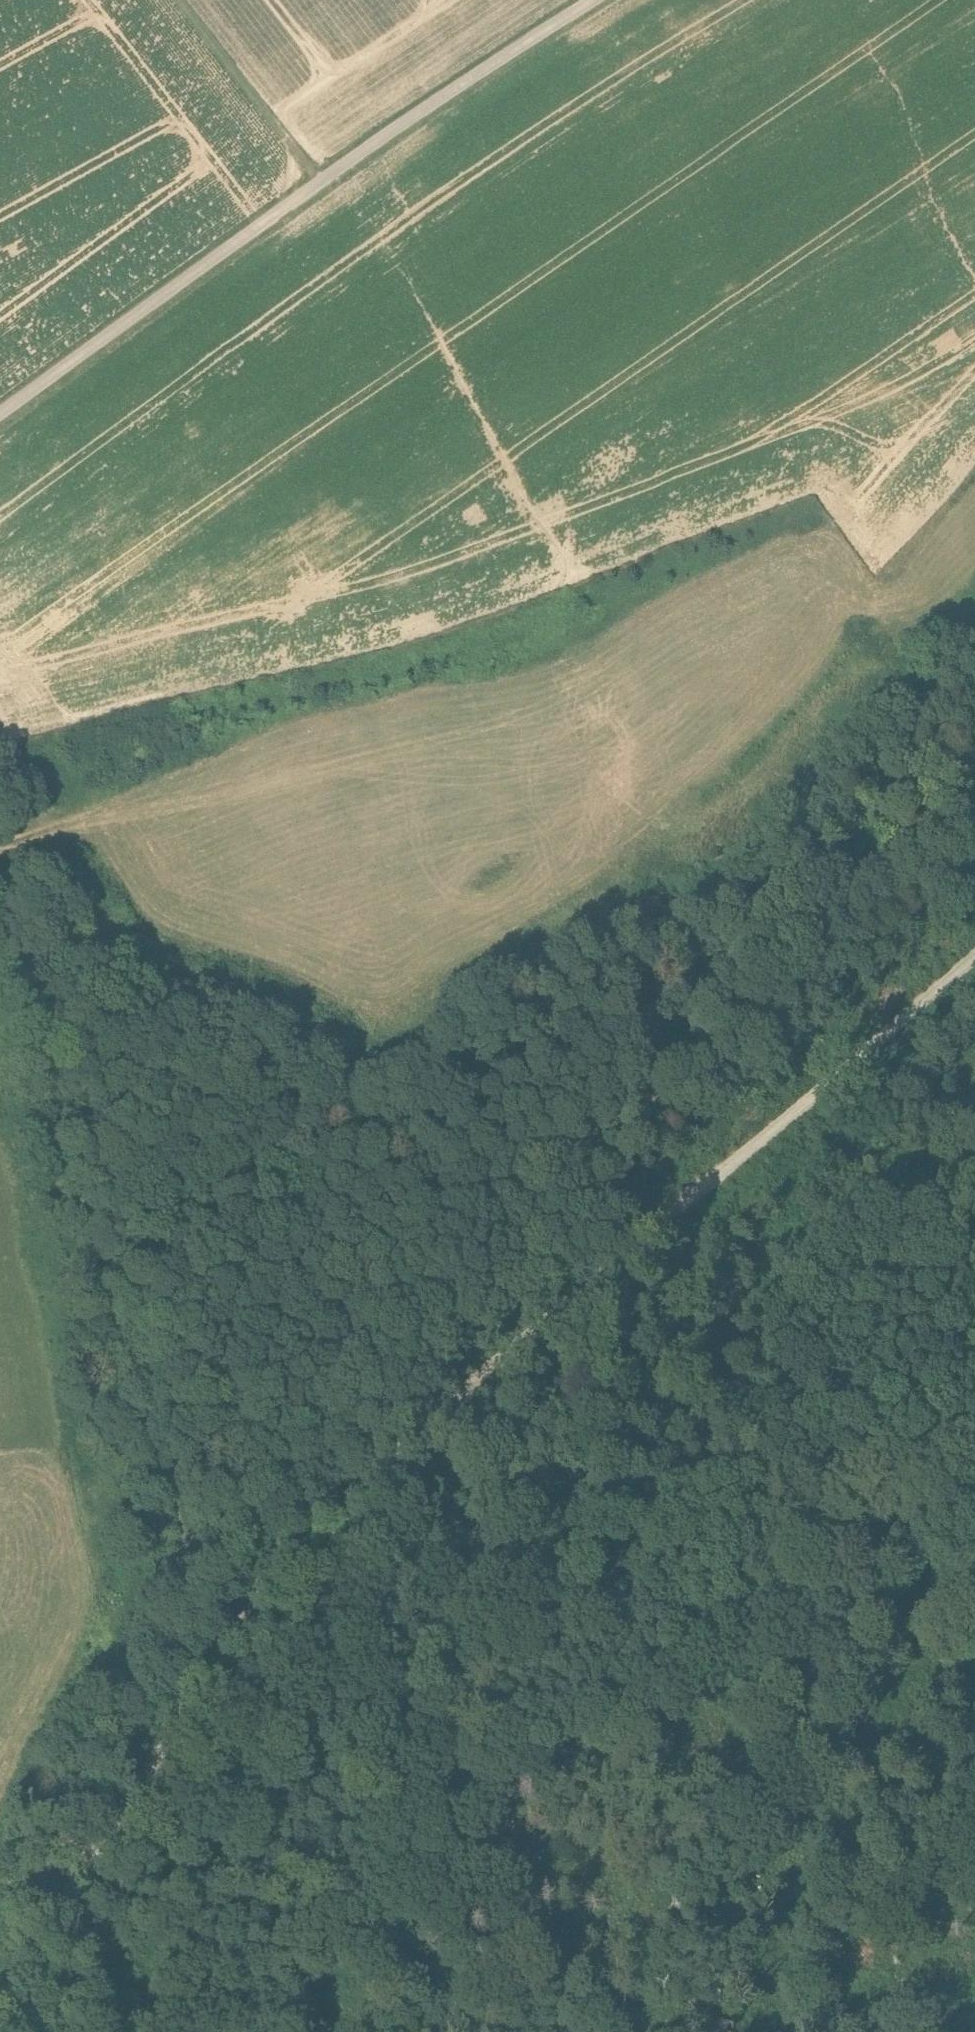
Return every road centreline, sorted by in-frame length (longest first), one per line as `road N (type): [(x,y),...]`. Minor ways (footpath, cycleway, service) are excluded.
road 1 (unclassified): [(974,929),(384,1420),(244,1599),(41,1928),(0,1980)]
road 2 (unclassified): [(0,413),(339,167),(591,0)]
road 3 (track): [(319,182),(178,0)]

